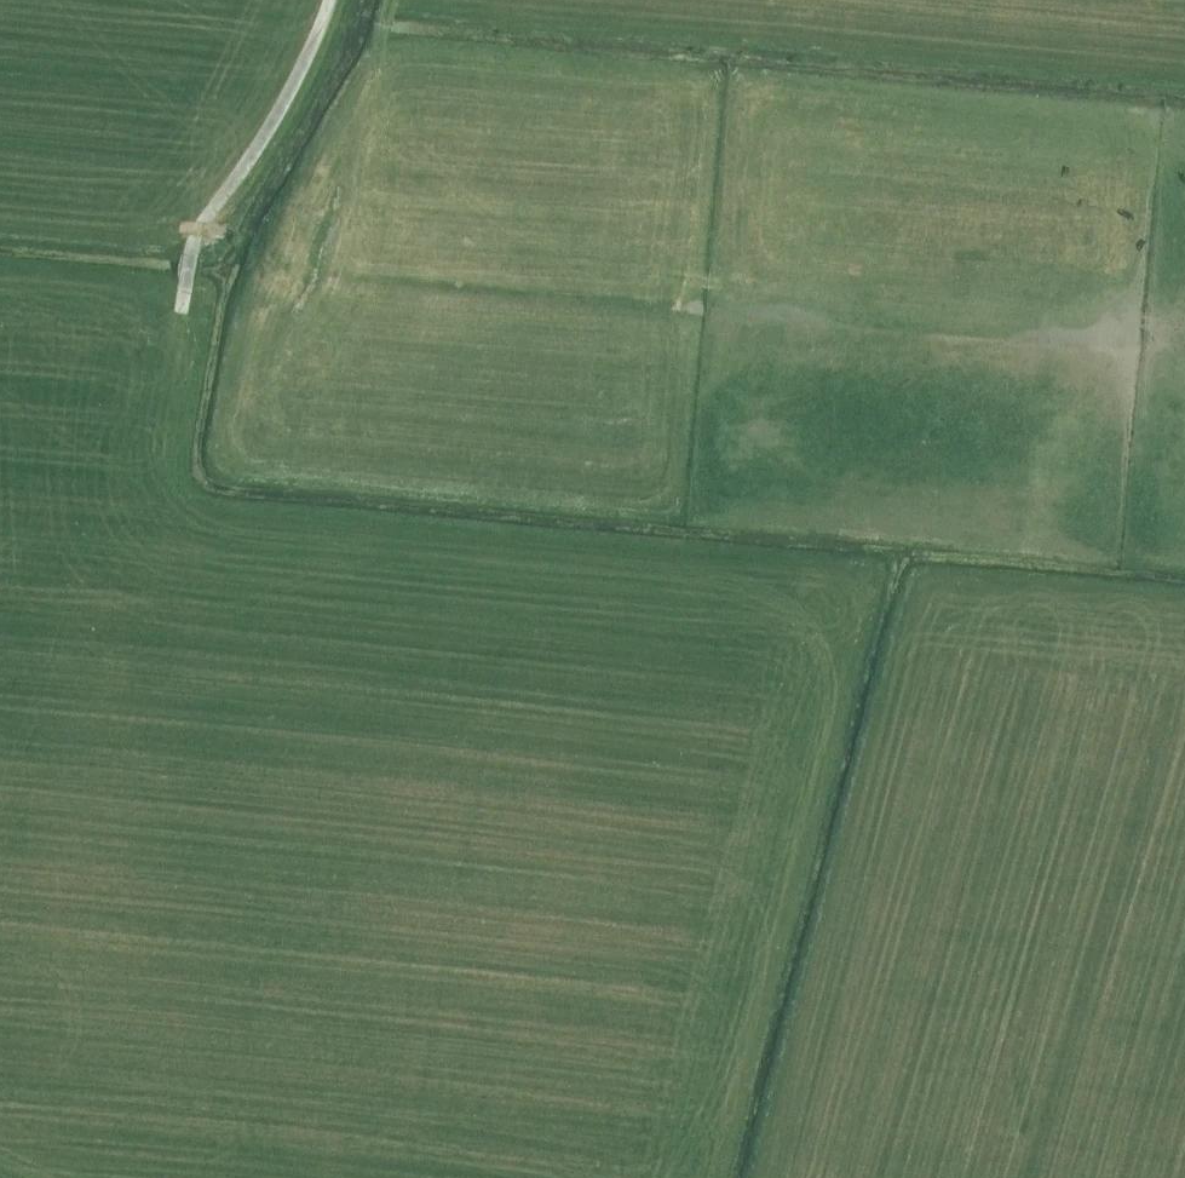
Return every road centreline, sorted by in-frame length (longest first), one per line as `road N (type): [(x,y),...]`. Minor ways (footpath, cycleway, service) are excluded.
road 1 (track): [(180,312),(194,242),(267,131),(330,0)]

